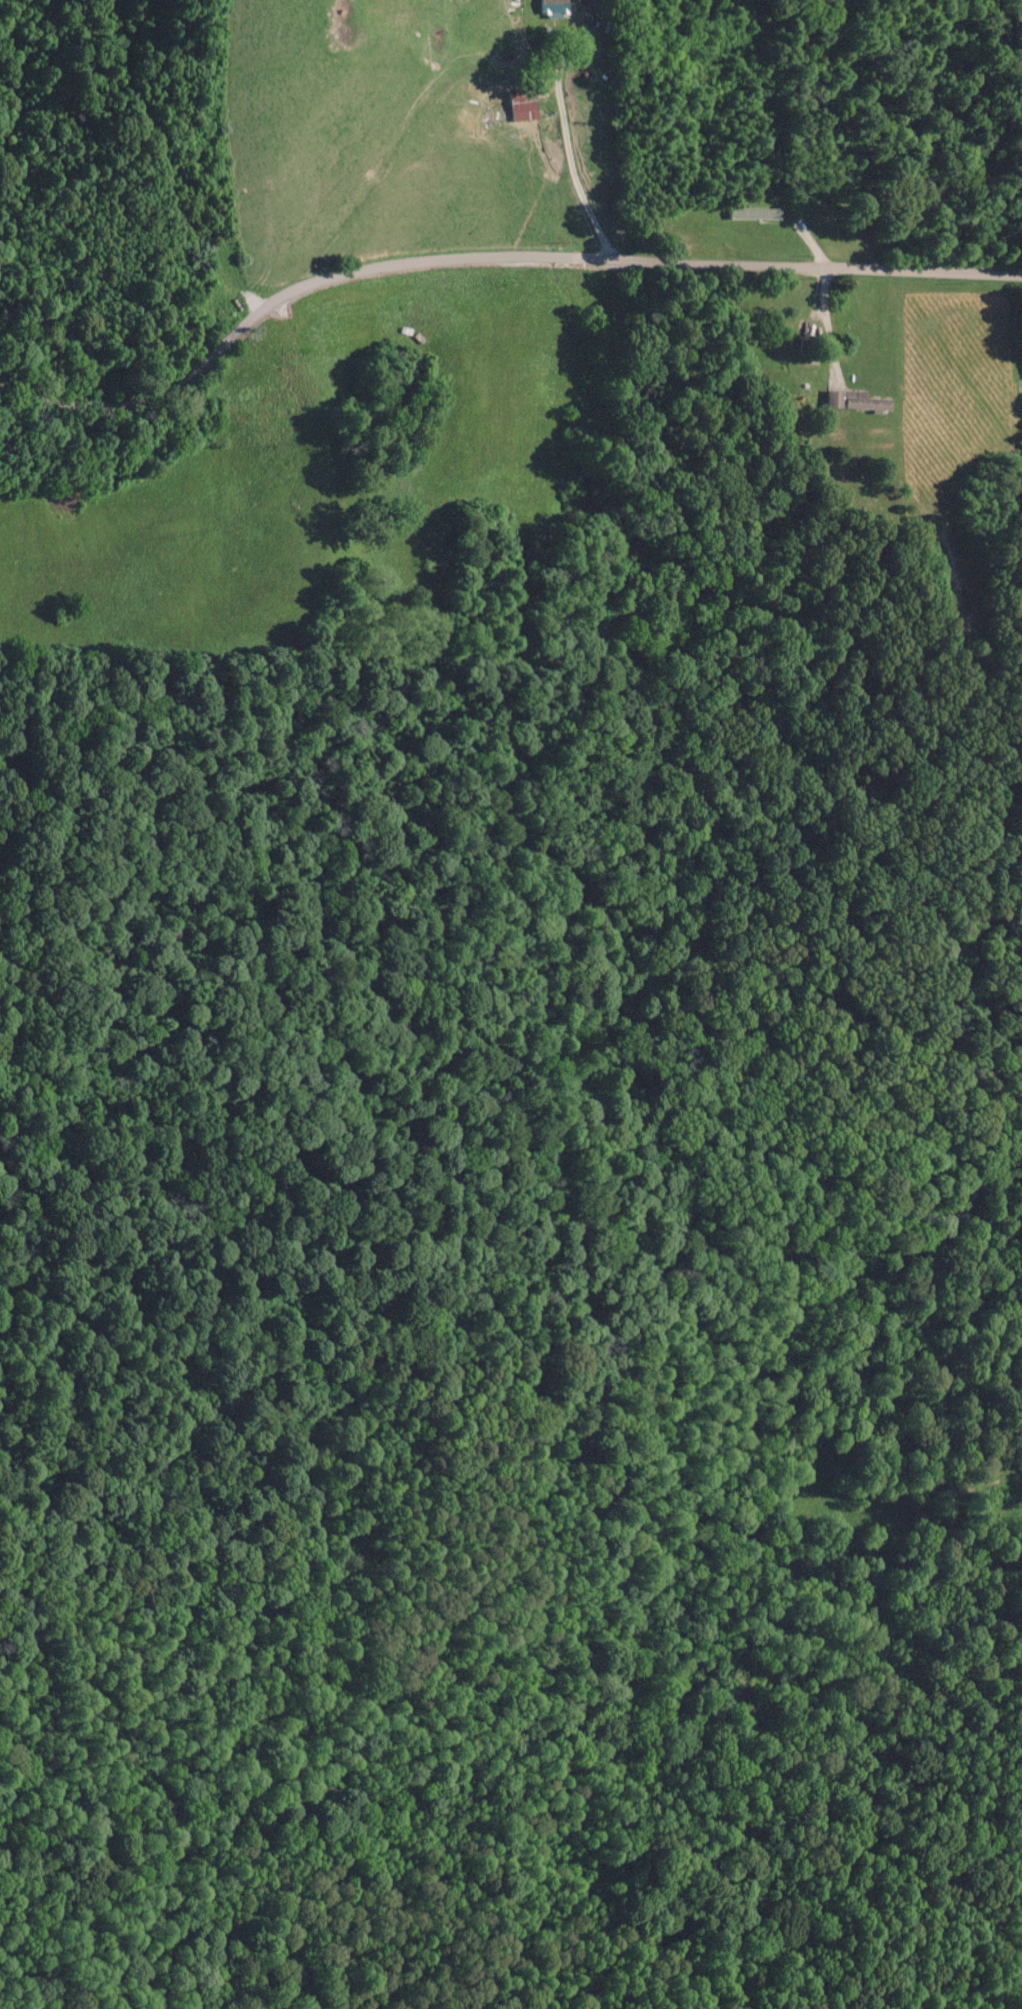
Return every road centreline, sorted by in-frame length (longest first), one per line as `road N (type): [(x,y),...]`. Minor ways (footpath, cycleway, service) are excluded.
road 1 (residential): [(1021,267),(601,248),(413,260),(313,272),(211,371),(96,387),(0,365)]

